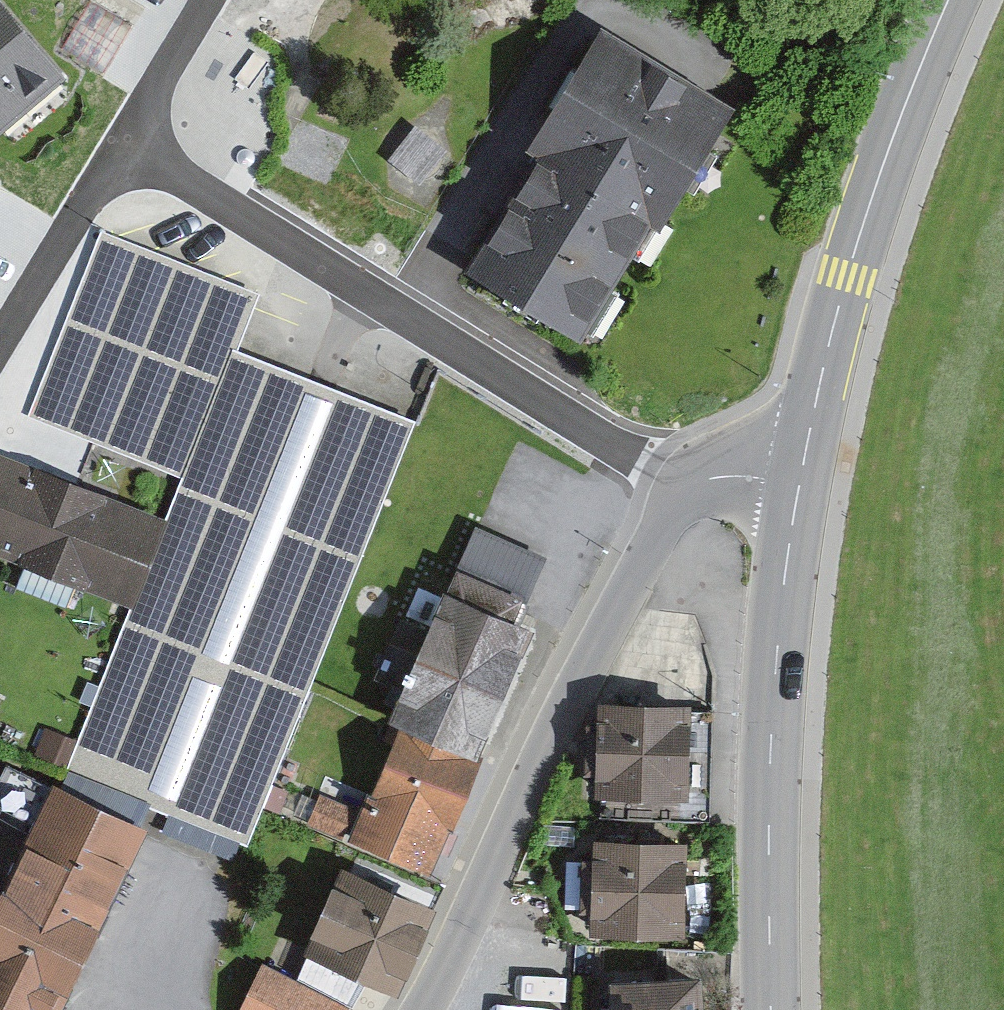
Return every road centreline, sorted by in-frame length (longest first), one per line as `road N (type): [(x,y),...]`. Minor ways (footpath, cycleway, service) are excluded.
road 1 (residential): [(692,487),(125,140)]
road 2 (residential): [(425,1009),(570,698),(658,532),(692,487)]
road 3 (secondary): [(798,488),(772,683),(772,1009)]
road 4 (secondary): [(950,0),(846,277),(798,488)]
road 5 (residential): [(0,343),(125,140)]
road 6 (residential): [(125,140),(206,0)]

